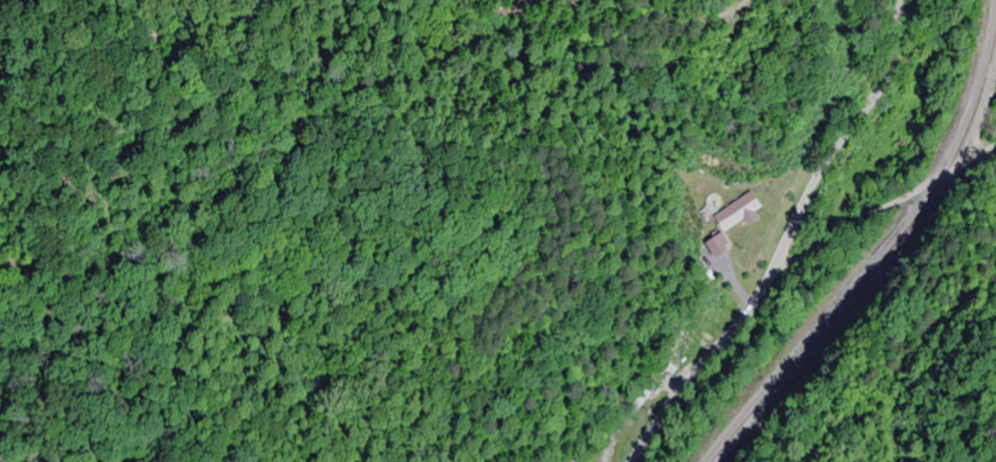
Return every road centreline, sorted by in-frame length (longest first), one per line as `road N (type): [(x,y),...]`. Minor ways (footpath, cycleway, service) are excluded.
road 1 (residential): [(641,461),(850,251),(922,152),(936,30),(928,0)]

